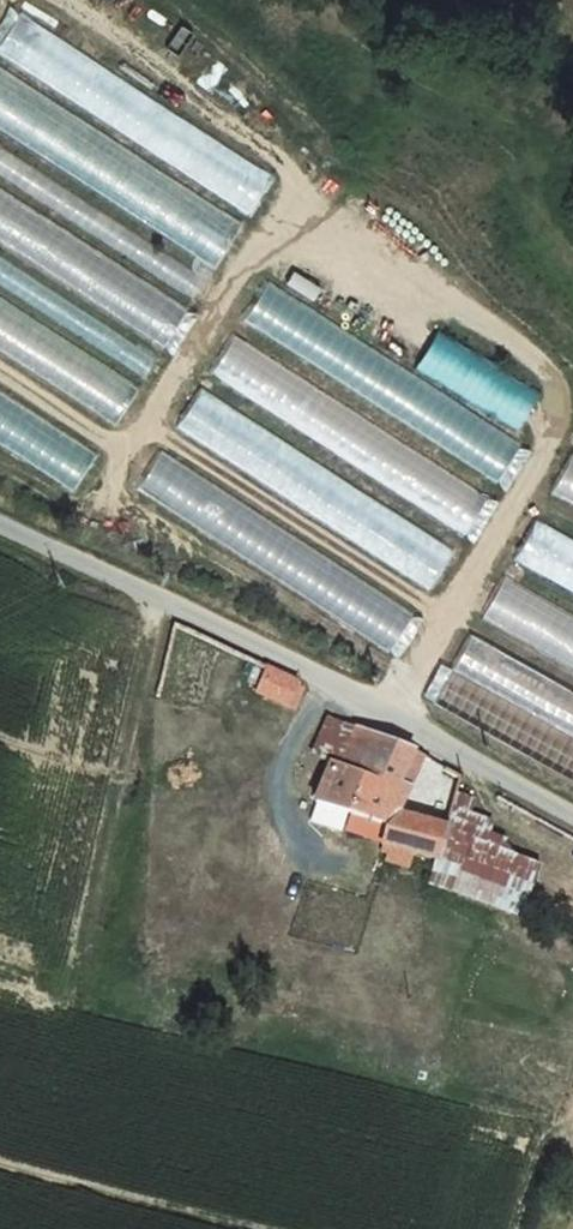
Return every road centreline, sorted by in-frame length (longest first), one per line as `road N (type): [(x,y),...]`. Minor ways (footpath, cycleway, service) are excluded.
road 1 (track): [(0,376),(124,454),(256,254),(285,241),(394,275),(520,344),(555,380),(546,449),(387,710)]
road 2 (residential): [(0,526),(220,626),(572,814)]
road 3 (track): [(572,684),(445,616),(146,425)]
road 4 (track): [(322,247),(307,182),(72,0)]

